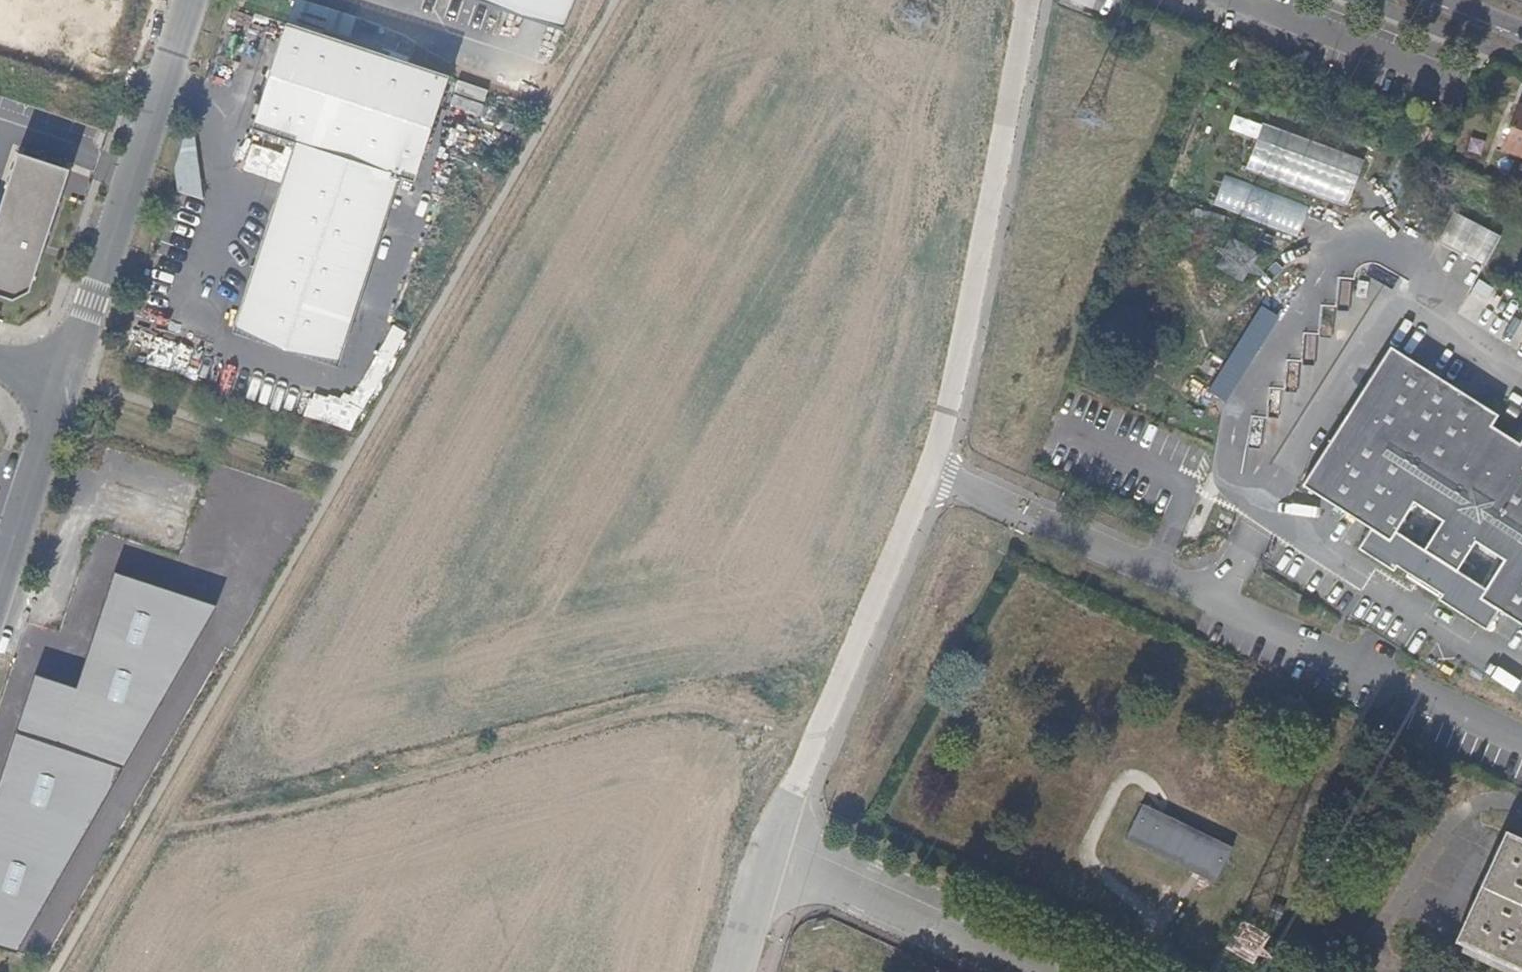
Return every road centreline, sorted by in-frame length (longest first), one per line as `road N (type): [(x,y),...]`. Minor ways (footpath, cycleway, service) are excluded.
road 1 (unclassified): [(931,469),(1521,738)]
road 2 (residential): [(931,469),(1031,0)]
road 3 (residential): [(773,862),(794,794),(931,469)]
road 4 (residential): [(66,376),(191,0)]
road 5 (residential): [(0,574),(66,376)]

